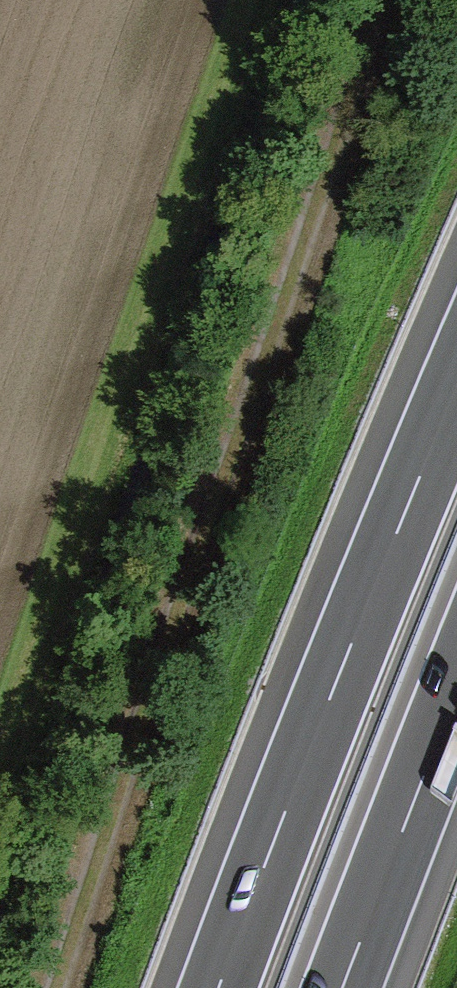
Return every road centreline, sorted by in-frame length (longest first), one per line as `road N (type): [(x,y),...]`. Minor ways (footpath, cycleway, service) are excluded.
road 1 (track): [(53,987),(380,0)]
road 2 (motorway): [(456,395),(224,987)]
road 3 (motorway): [(346,987),(456,693)]

